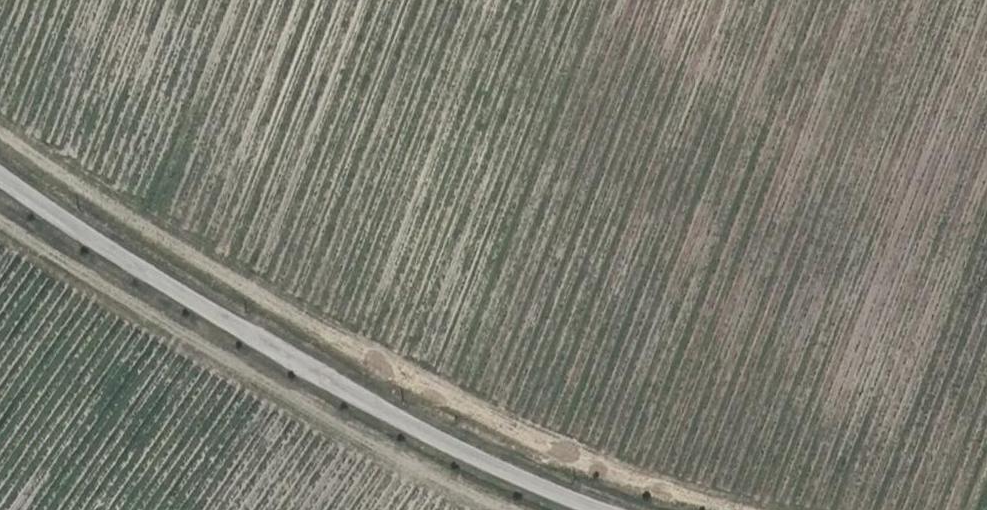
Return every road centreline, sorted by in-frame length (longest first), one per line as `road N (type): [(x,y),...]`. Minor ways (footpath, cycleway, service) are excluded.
road 1 (unclassified): [(617,509),(456,448),(0,154)]

